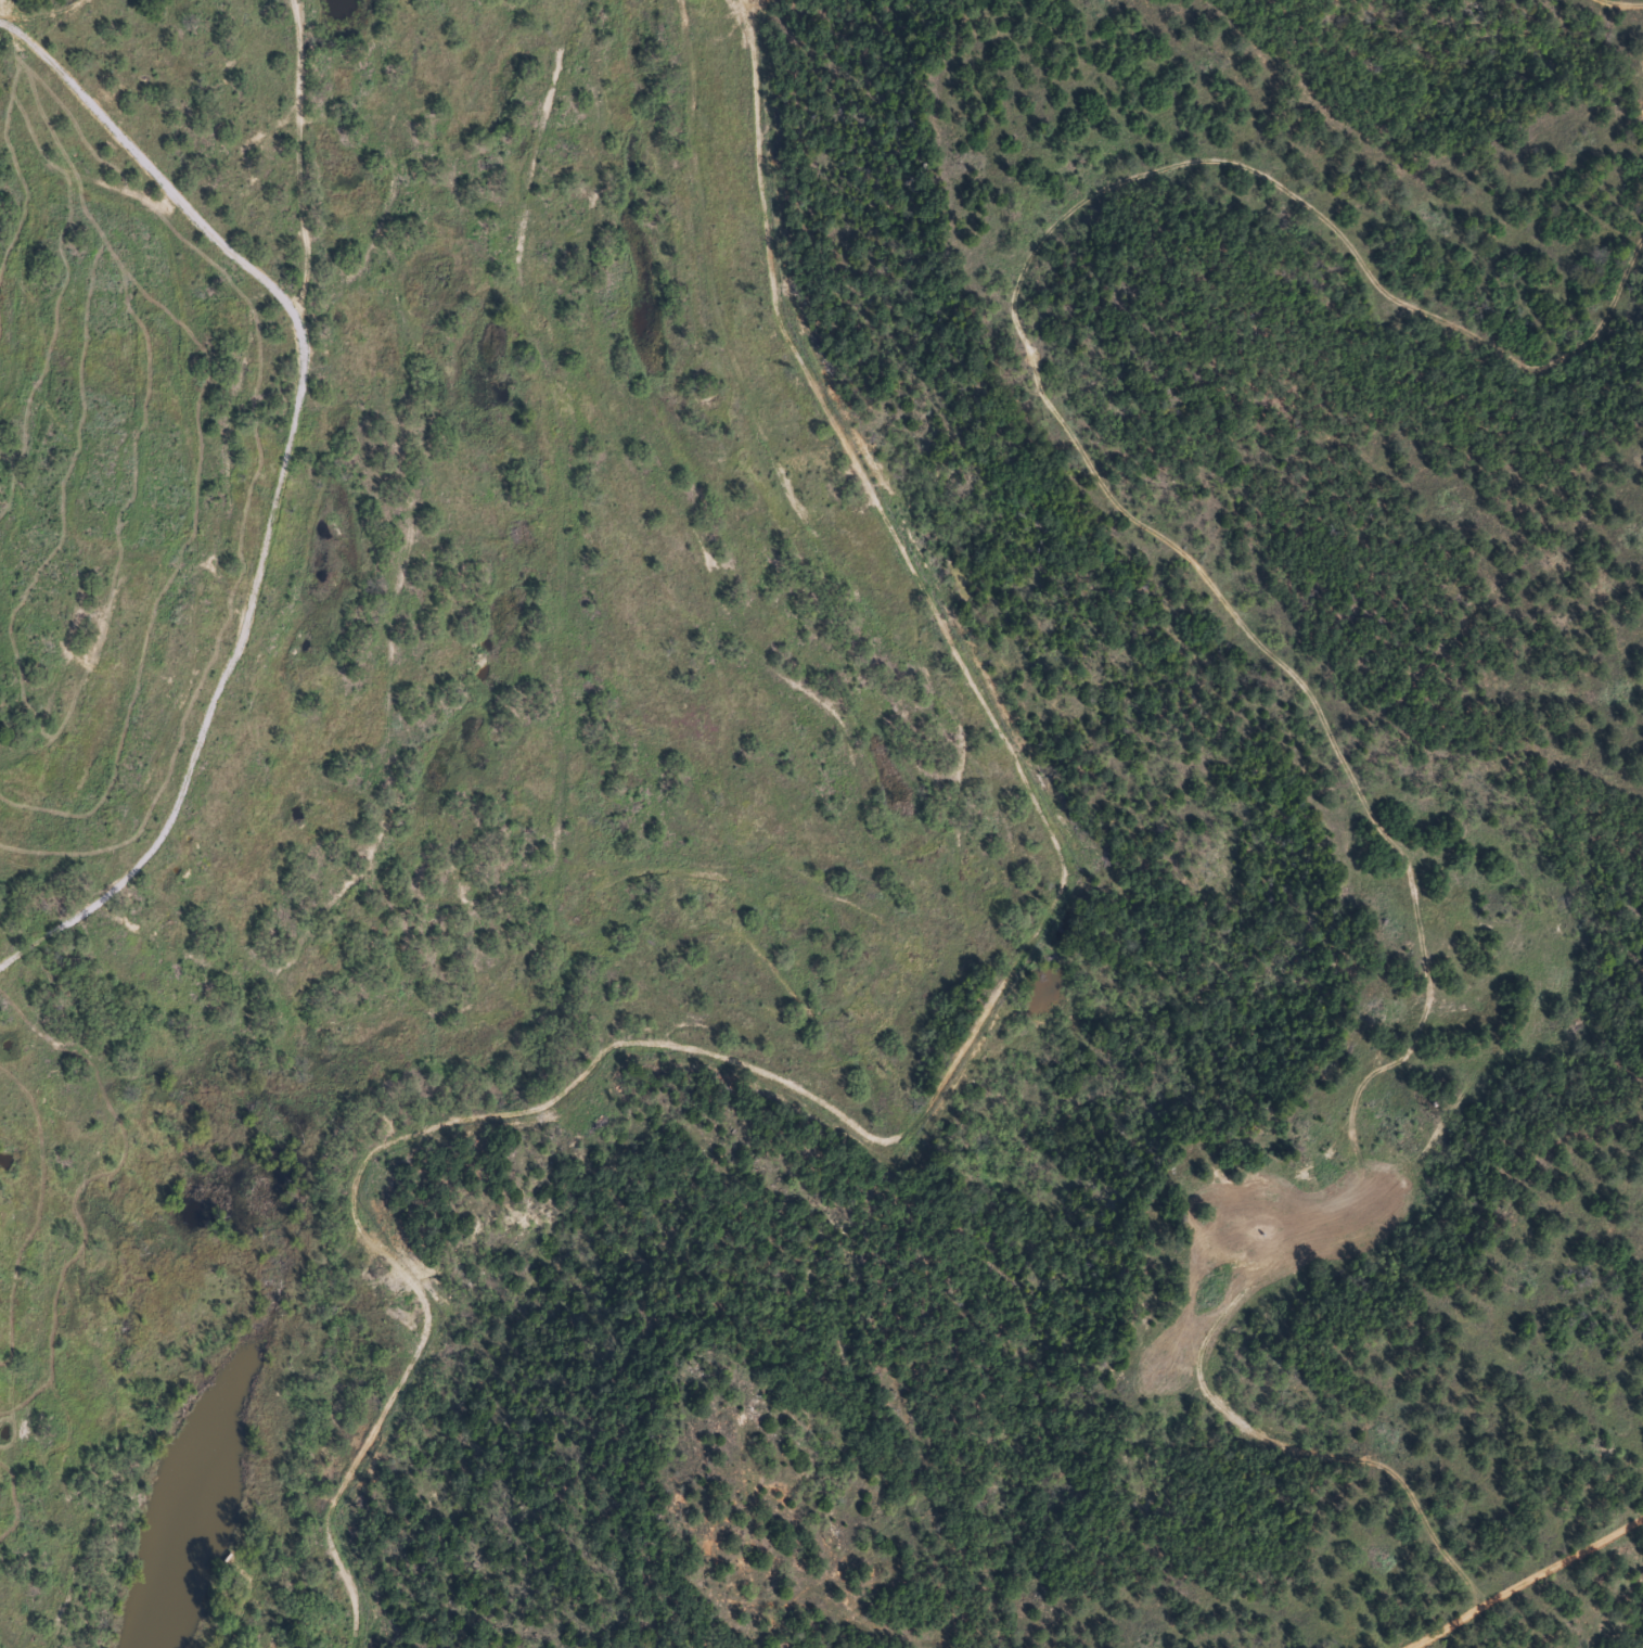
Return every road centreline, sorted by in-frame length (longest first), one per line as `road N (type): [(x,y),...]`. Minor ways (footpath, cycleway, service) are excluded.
road 1 (residential): [(1642,1516),(1403,1647)]

